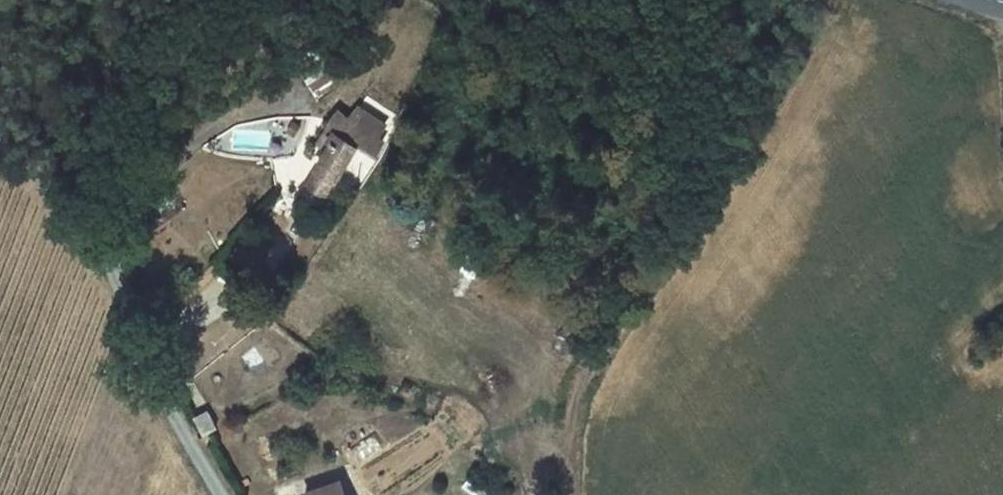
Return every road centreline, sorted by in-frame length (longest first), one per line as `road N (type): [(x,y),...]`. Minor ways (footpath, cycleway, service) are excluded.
road 1 (track): [(806,0),(766,107),(594,364),(567,423),(566,494)]
road 2 (unclassified): [(222,494),(103,264),(64,201),(0,130)]

